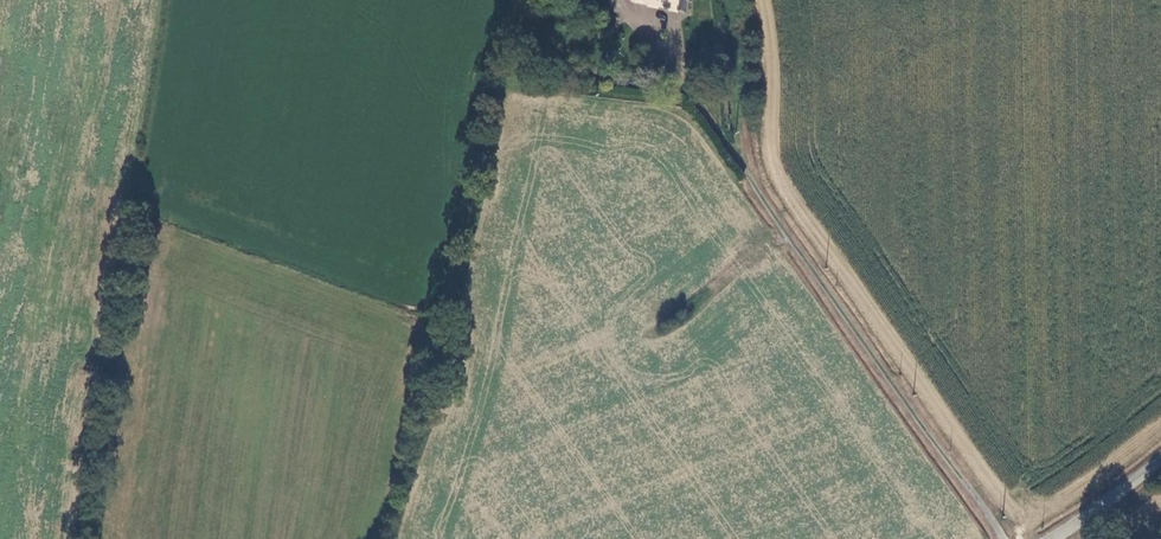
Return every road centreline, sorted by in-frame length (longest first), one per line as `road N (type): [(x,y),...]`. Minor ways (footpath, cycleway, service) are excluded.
road 1 (unclassified): [(1053,538),(1160,464)]

